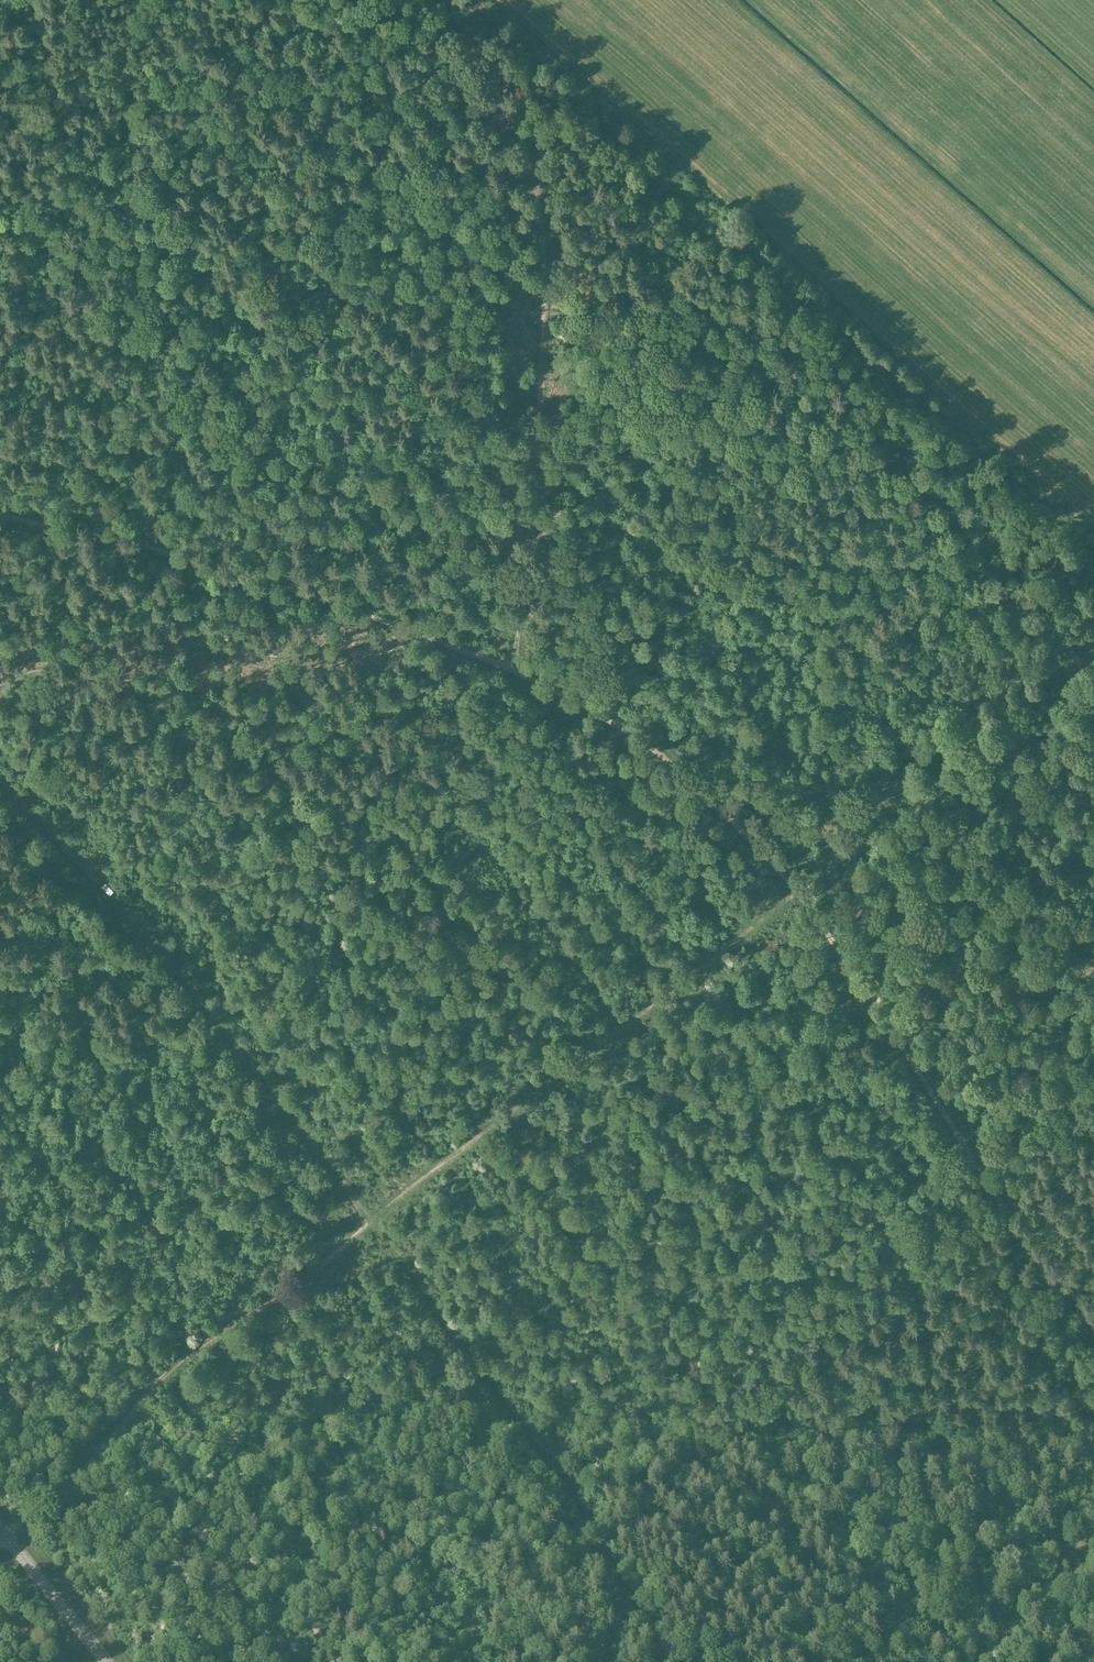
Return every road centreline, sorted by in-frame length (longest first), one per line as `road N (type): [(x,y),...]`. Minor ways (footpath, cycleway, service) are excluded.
road 1 (track): [(0,515),(187,558),(375,619),(534,678),(659,753),(804,899),(990,1189),(1093,1322)]
road 2 (track): [(1093,650),(914,756),(796,890),(402,1193),(305,1278),(183,1357),(86,1467),(0,1543)]
road 3 (track): [(663,1661),(565,1493),(319,1152),(171,960),(0,778)]
road 4 (track): [(470,0),(1093,554)]
road 5 (track): [(440,0),(511,124),(539,220),(534,454),(512,669)]
road 6 (track): [(0,683),(106,658),(320,653),(393,626)]
road 7 (track): [(981,1661),(1093,1529)]
road 8 (tertiary): [(105,1661),(0,1530)]

